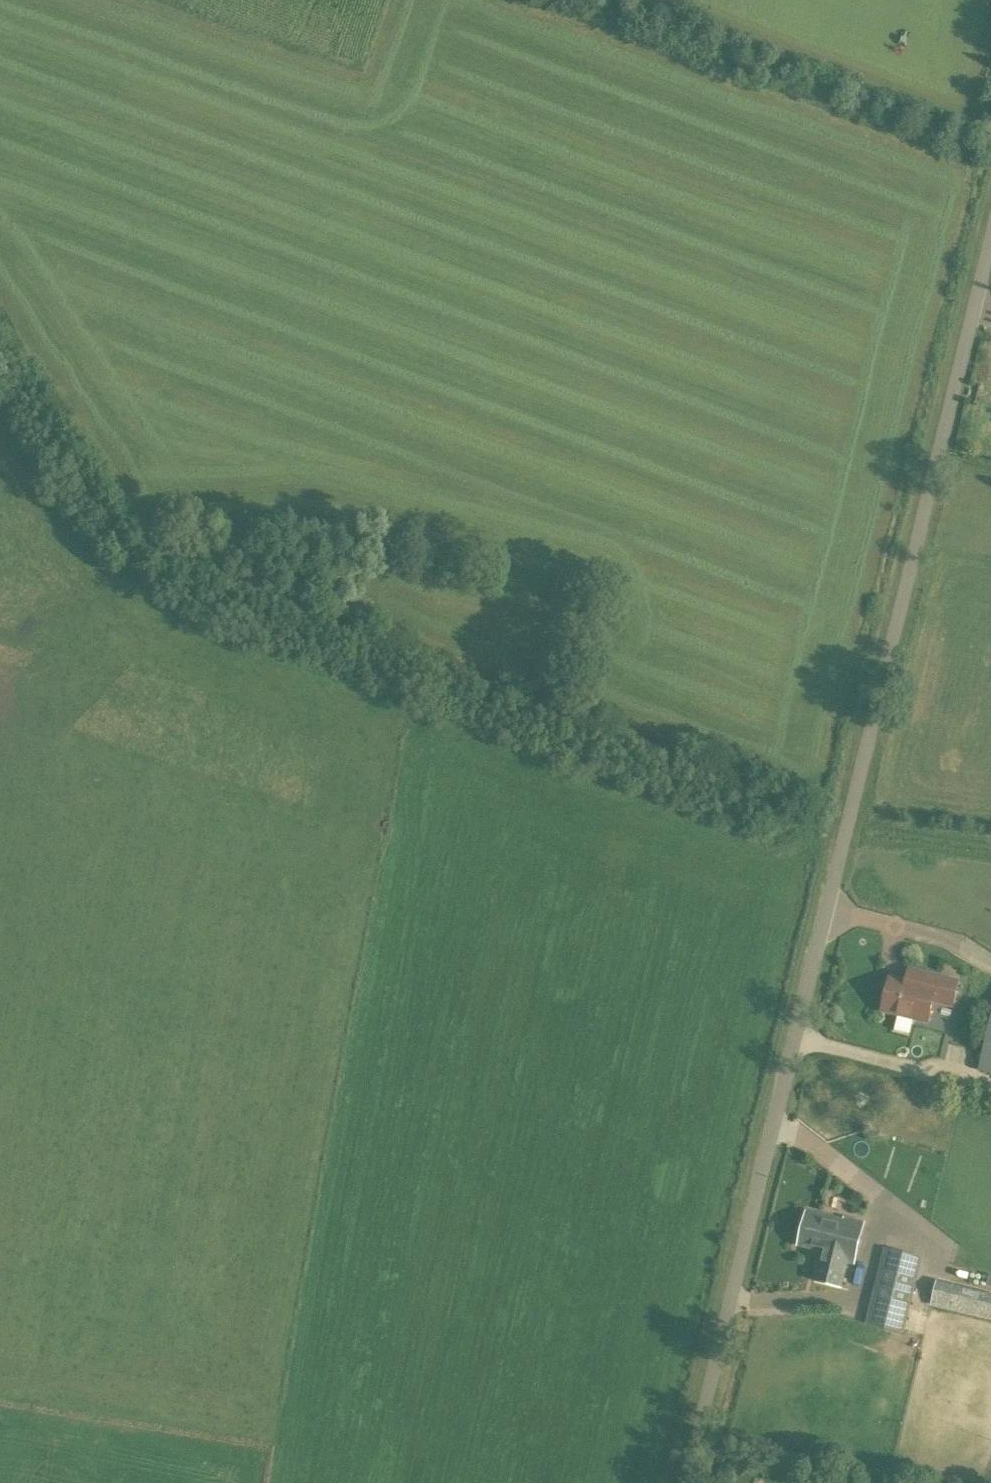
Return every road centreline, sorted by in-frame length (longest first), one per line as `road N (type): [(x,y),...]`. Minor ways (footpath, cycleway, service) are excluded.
road 1 (unclassified): [(686,1482),(990,235)]

